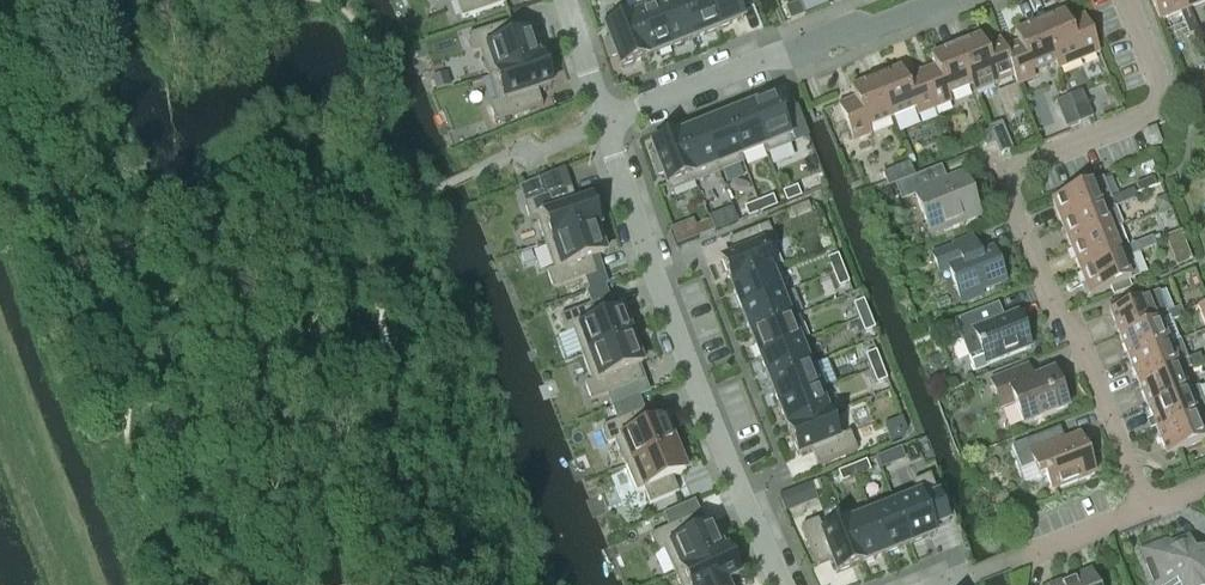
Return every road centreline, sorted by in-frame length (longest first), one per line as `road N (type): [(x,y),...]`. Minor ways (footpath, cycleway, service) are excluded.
road 1 (residential): [(1151,505),(1017,179),(1168,105)]
road 2 (residential): [(609,126),(696,386),(780,584)]
road 3 (residential): [(609,126),(937,0)]
road 4 (track): [(81,584),(0,382)]
road 5 (residential): [(1022,553),(1151,505)]
road 6 (residential): [(564,0),(609,126)]

